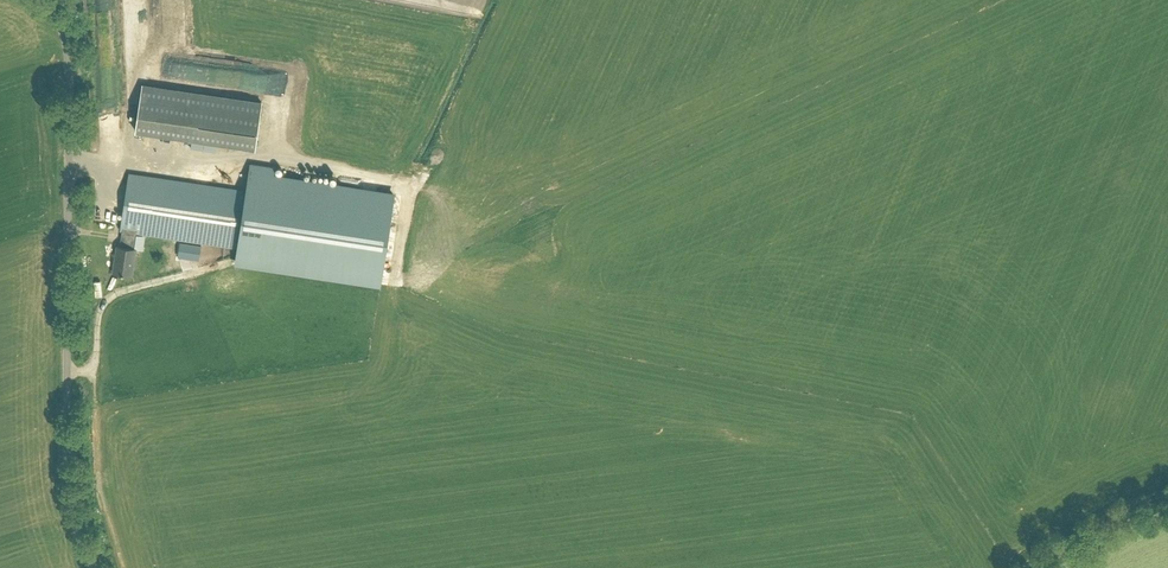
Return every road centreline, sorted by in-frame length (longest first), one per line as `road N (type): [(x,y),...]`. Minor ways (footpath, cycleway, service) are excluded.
road 1 (unclassified): [(94,567),(68,460),(70,64),(62,24),(40,0)]
road 2 (track): [(1167,486),(1055,536),(1015,567)]

